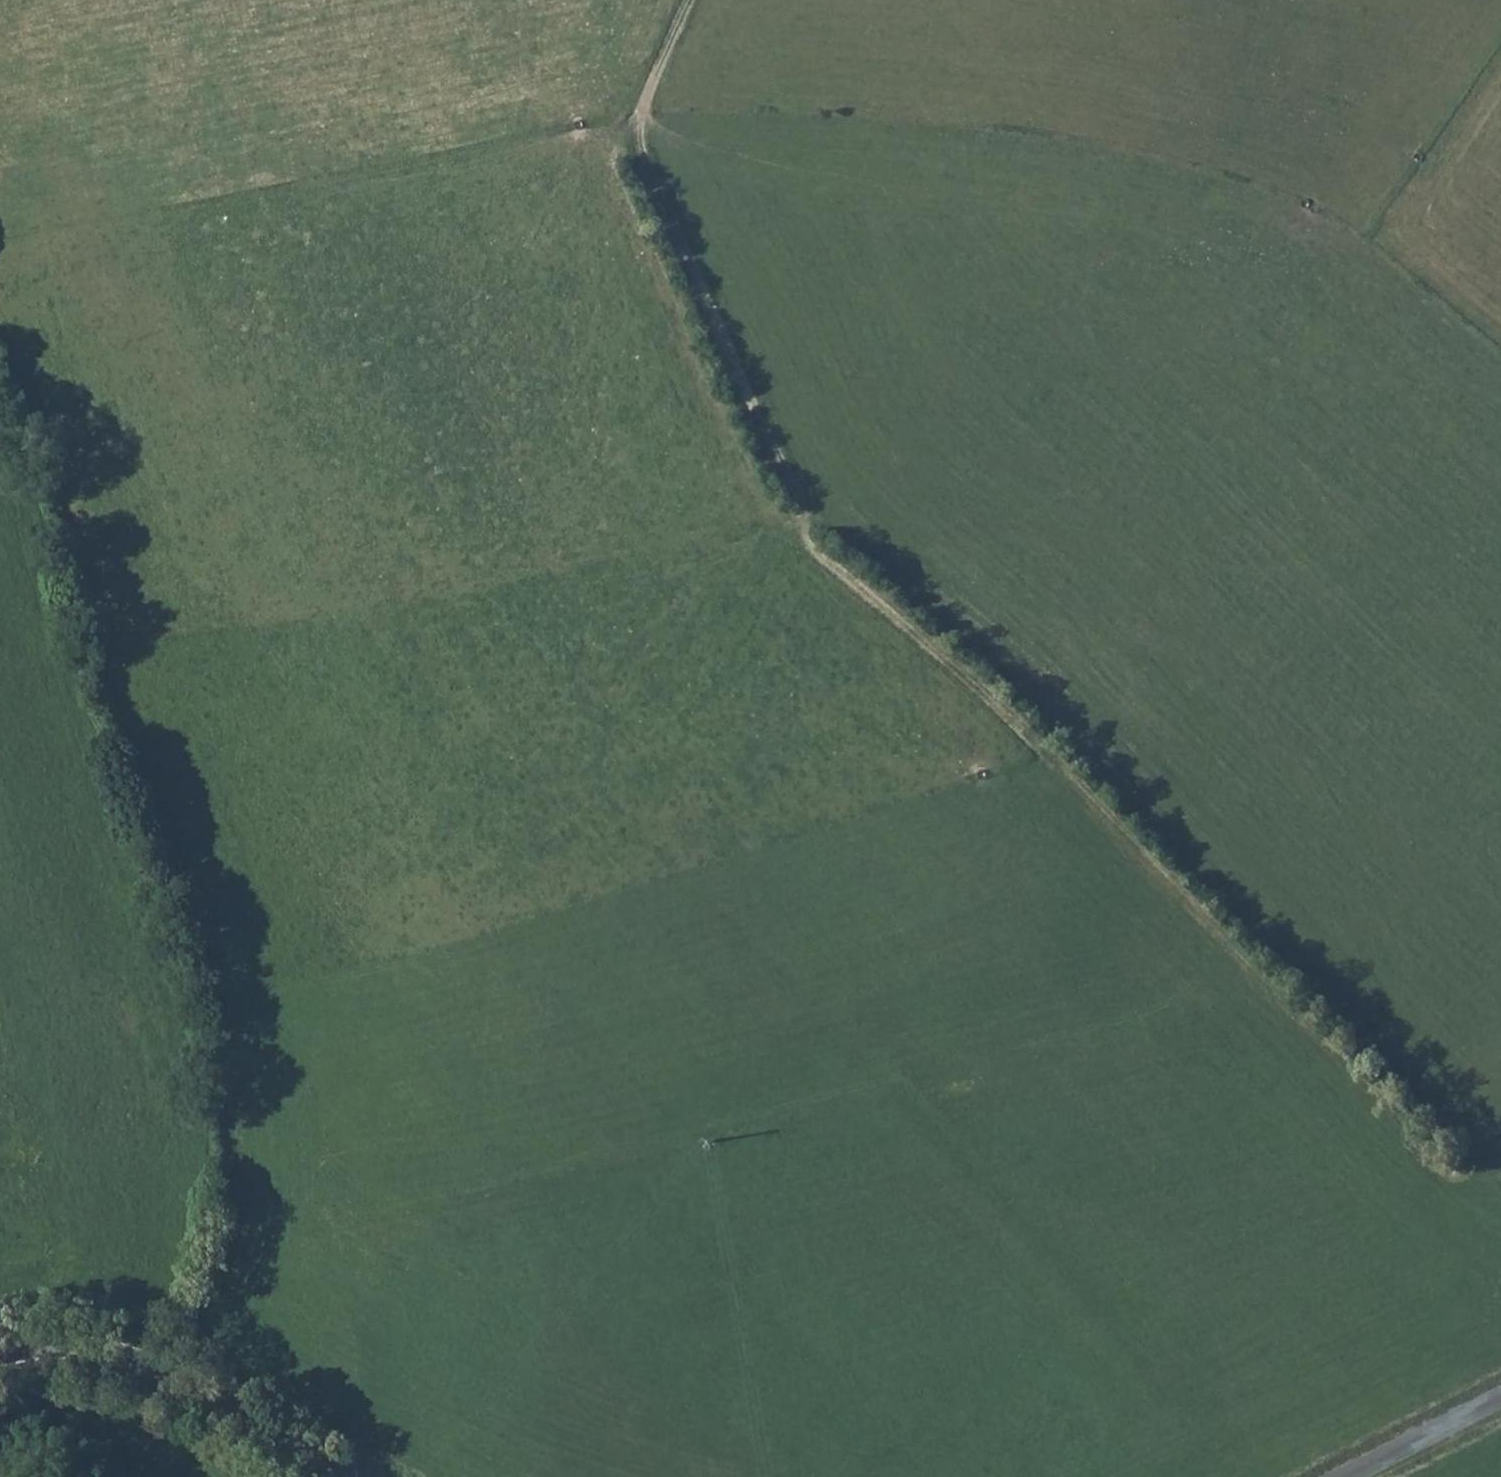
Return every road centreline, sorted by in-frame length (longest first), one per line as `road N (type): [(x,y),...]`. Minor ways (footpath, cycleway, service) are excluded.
road 1 (unclassified): [(362,1476),(139,1360),(61,1347),(0,1356)]
road 2 (unclassified): [(1500,1394),(1345,1476)]

